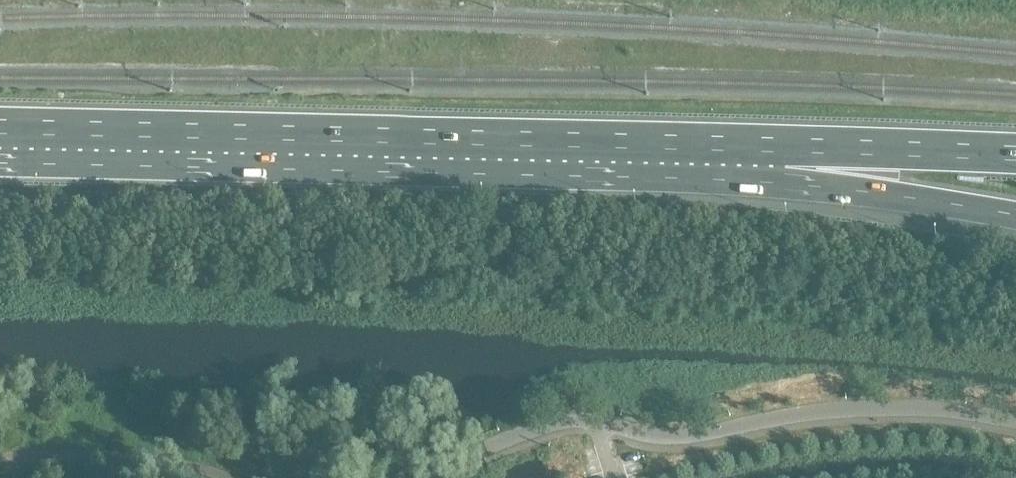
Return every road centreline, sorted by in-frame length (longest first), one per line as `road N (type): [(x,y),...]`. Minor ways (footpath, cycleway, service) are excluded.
road 1 (motorway): [(0,135),(782,151)]
road 2 (unclassified): [(1015,420),(876,411),(699,439),(578,421),(485,449),(432,477)]
road 3 (motorway): [(782,151),(898,194),(1015,214)]
road 4 (motorway): [(782,151),(1015,154)]

